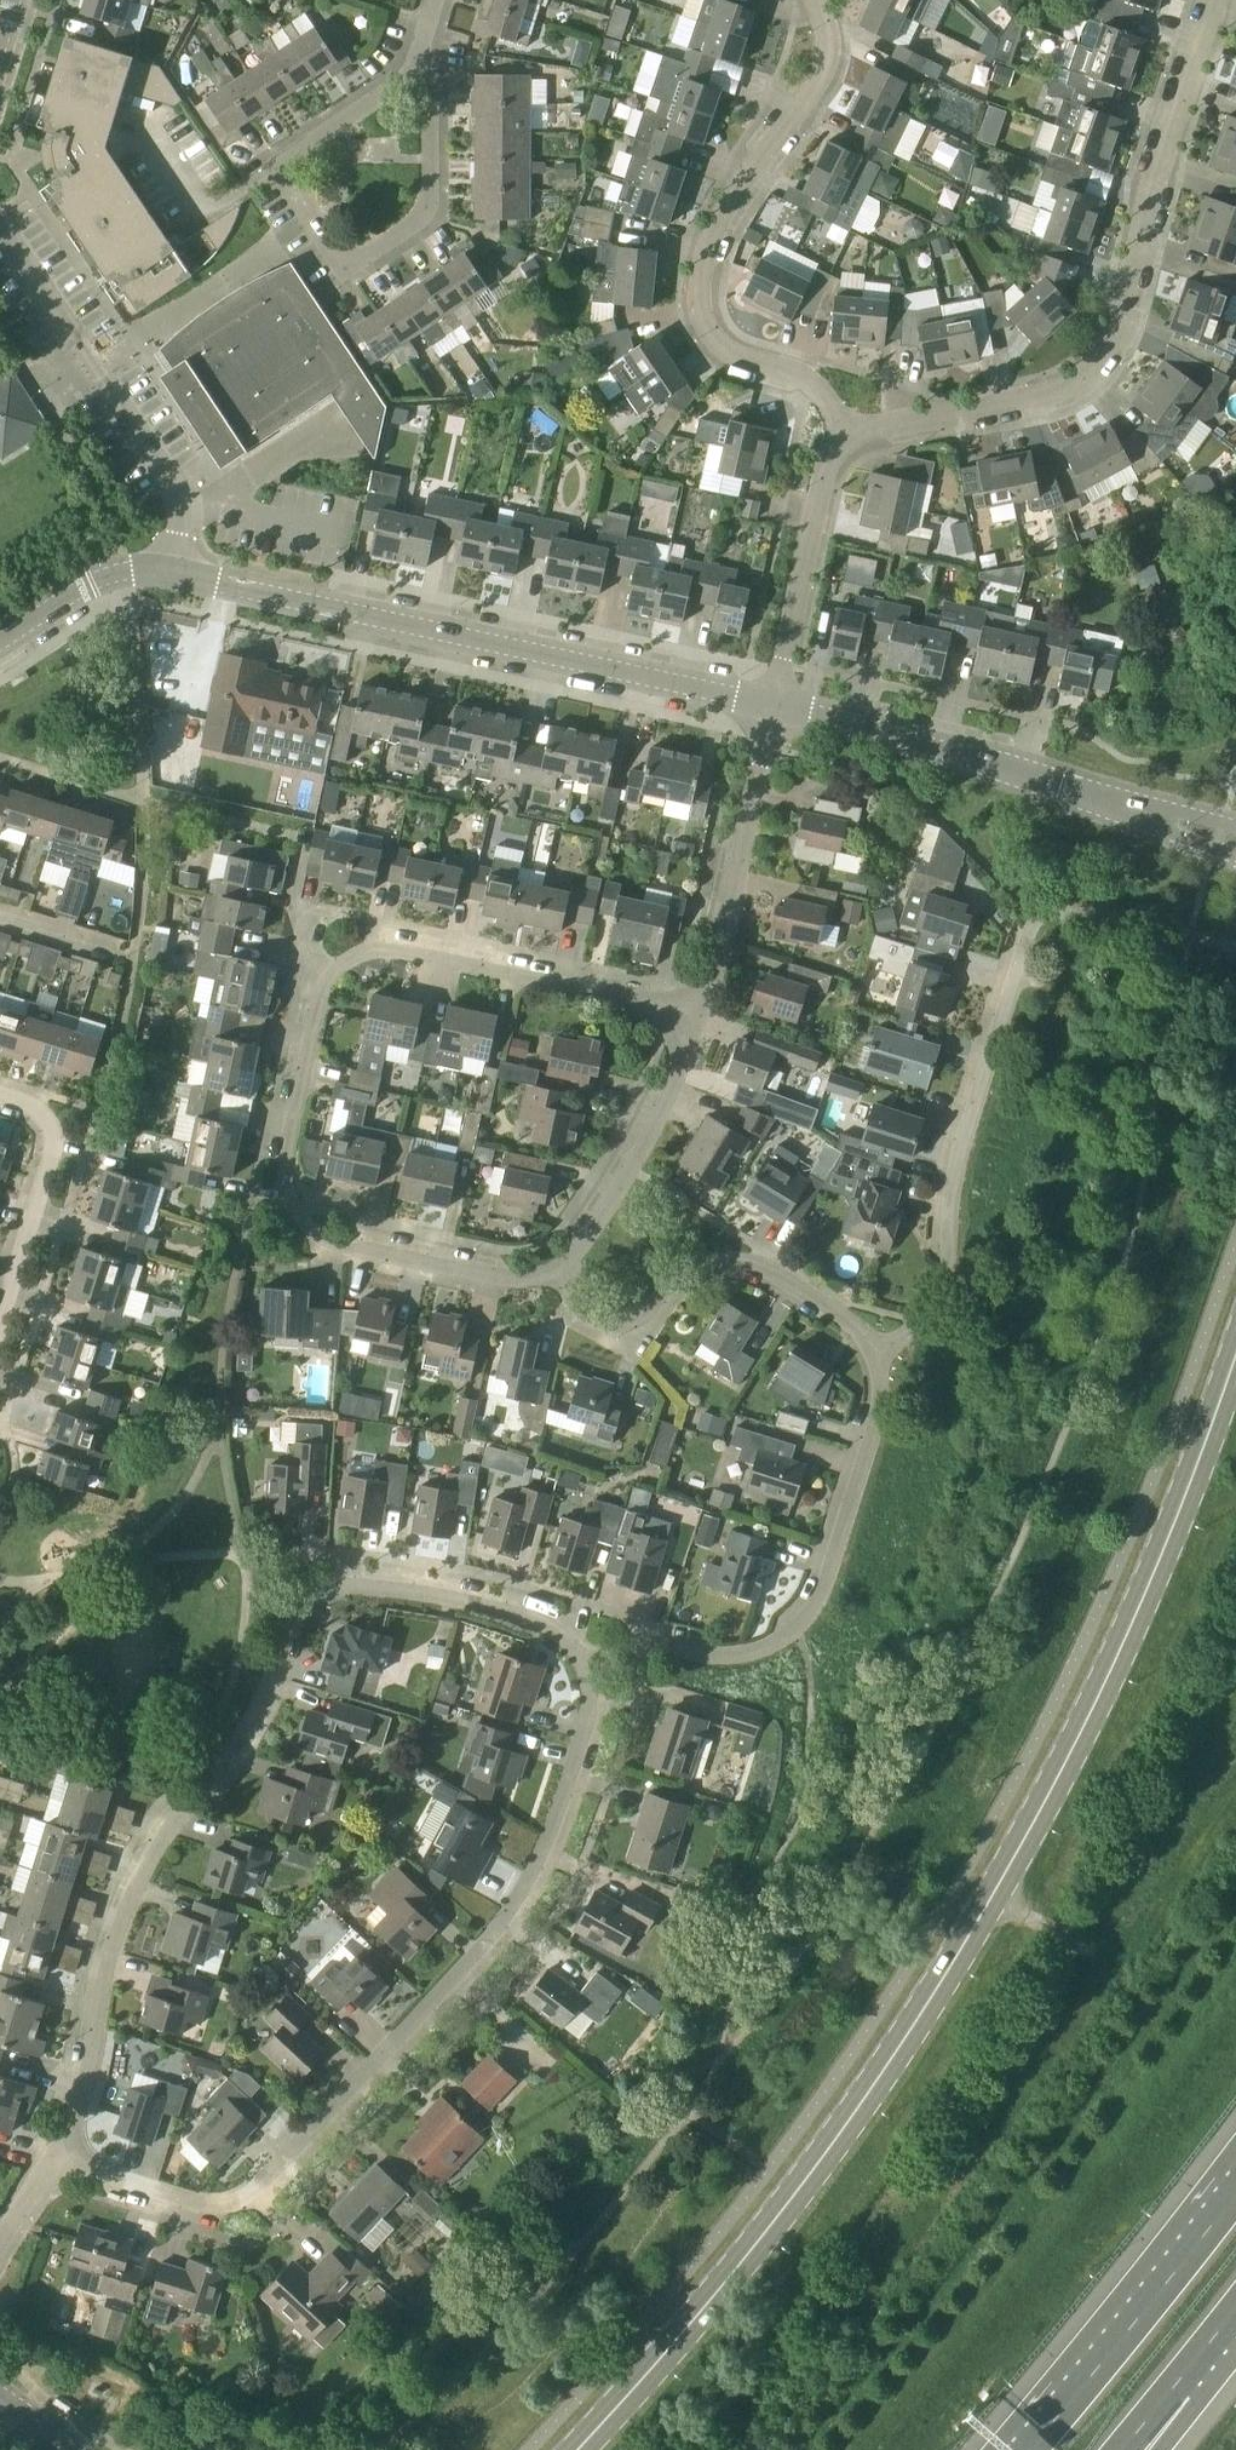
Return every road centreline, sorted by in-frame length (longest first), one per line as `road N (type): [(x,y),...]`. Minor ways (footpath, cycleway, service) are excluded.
road 1 (secondary): [(581,2449),(730,2280),(860,2110),(999,1888),(1131,1632),(1235,1359)]
road 2 (residential): [(586,1668),(553,1630),(523,1617),(381,1587),(312,1595),(289,1622),(241,1745),(152,1855),(124,1911),(105,1967),(89,2068),(68,2121),(72,2150)]
road 3 (residential): [(698,1018),(385,949),(343,964),(326,983),(281,1182),(290,1204),(322,1238),(346,1247),(486,1277),(537,1282),(556,1275)]
road 4 (residential): [(72,2150),(101,2173),(208,2206),(243,2199),(263,2182),(512,1907),(568,1782),(588,1713),(586,1668)]
road 5 (residential): [(843,434),(1053,393),(1099,360),(1214,0)]
road 6 (residential): [(771,705),(167,569)]
road 7 (residential): [(843,434),(805,383),(713,343),(695,301),(711,231),(821,71),(813,0)]
road 8 (residential): [(586,1668),(635,1651),(731,1657),(796,1629),(821,1594),(867,1444),(878,1400),(875,1355)]
road 9 (residential): [(1235,842),(907,738),(771,705)]
road 10 (residential): [(875,1355),(939,1304),(964,1139),(1034,915)]
road 11 (residential): [(167,569),(178,498),(0,227)]
road 12 (residential): [(875,1355),(844,1319),(753,1263),(694,1270),(633,1321),(615,1324),(574,1301),(556,1275)]
road 13 (residential): [(275,170),(330,255),(358,257),(417,221),(426,200),(422,77)]
road 14 (motorway): [(1235,2189),(1025,2449)]
road 15 (residential): [(698,1018),(771,705)]
road 16 (residential): [(556,1275),(662,1114),(698,1018)]
road 17 (residential): [(771,705),(825,463),(843,434)]
road 18 (residential): [(0,1100),(44,1123),(49,1150),(0,1309)]
road 19 (residential): [(275,170),(206,213),(152,129)]
road 20 (residential): [(422,77),(405,80),(275,170)]
road 21 (residential): [(0,640),(87,583),(125,569)]

